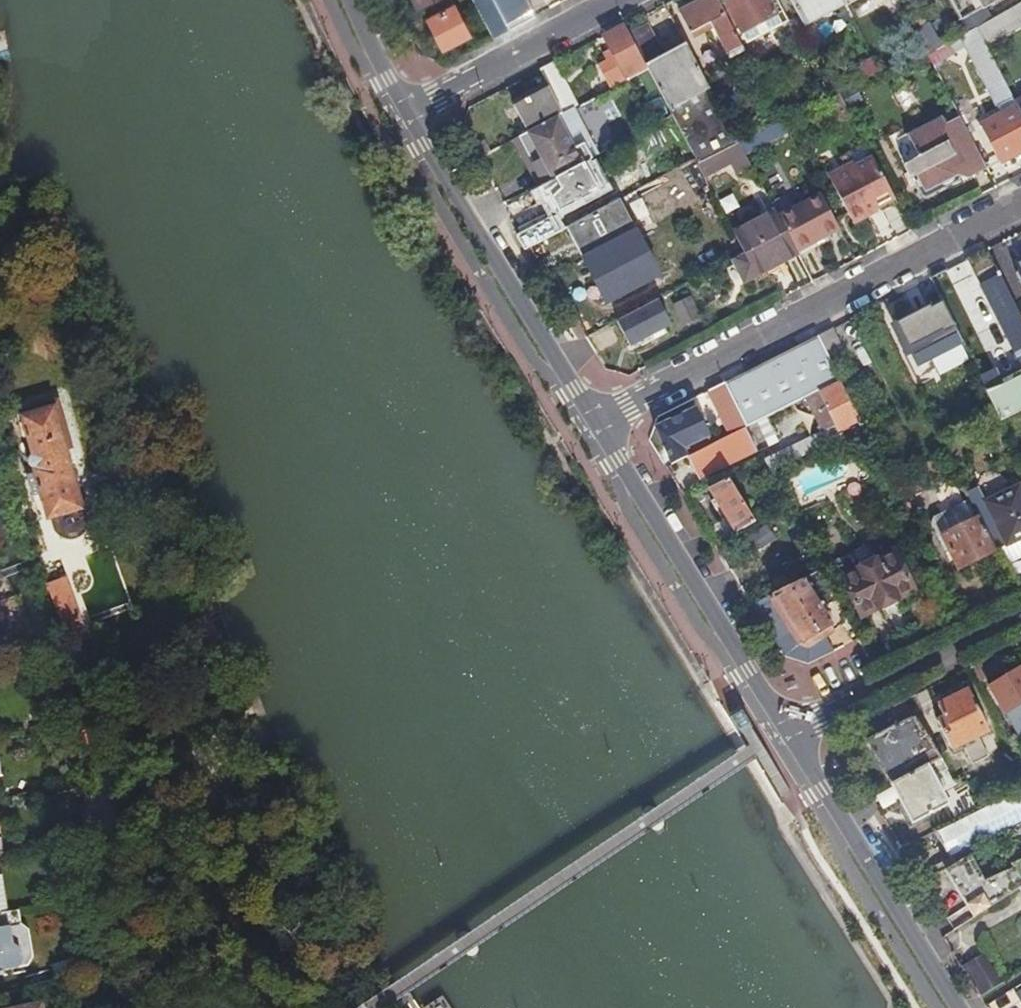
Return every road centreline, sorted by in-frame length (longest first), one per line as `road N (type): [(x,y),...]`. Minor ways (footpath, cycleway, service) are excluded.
road 1 (residential): [(596,424),(1020,204)]
road 2 (tertiary): [(596,424),(407,111)]
road 3 (tertiary): [(788,729),(596,424)]
road 4 (tertiary): [(957,1007),(788,729)]
road 5 (residential): [(788,729),(1020,615)]
road 6 (residential): [(407,111),(619,0)]
road 7 (tertiary): [(407,111),(353,0)]

